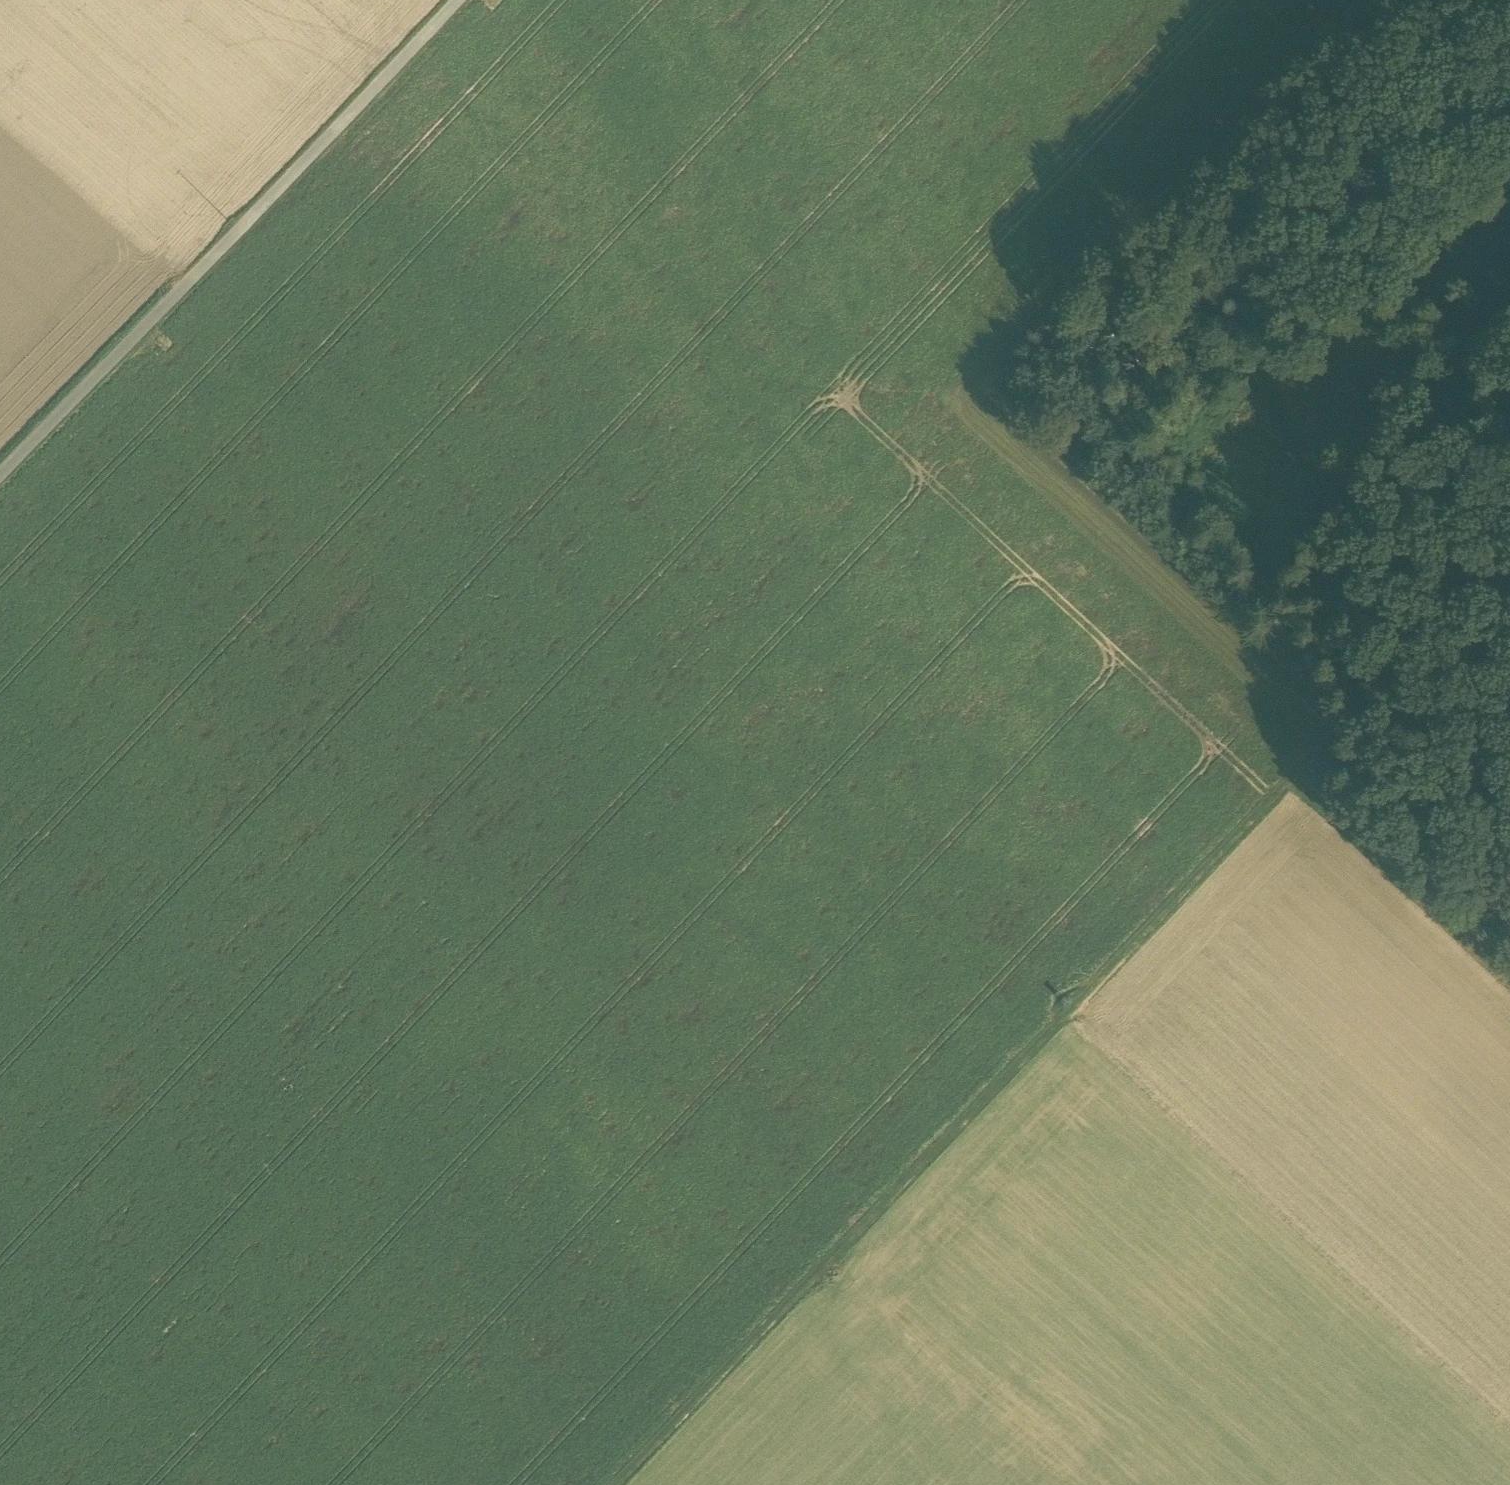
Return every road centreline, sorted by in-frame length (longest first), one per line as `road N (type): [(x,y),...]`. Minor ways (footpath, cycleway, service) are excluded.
road 1 (track): [(1509,556),(624,1484)]
road 2 (track): [(0,470),(450,0)]

